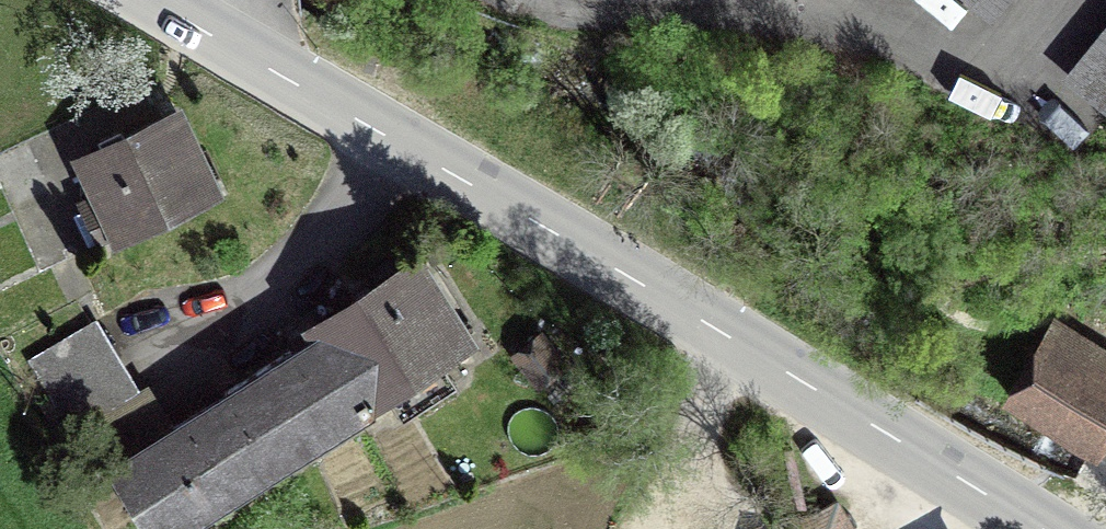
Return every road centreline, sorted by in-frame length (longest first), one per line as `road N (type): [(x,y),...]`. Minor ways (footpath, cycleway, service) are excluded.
road 1 (tertiary): [(1045,528),(742,344),(143,0)]
road 2 (track): [(742,344),(649,528)]

